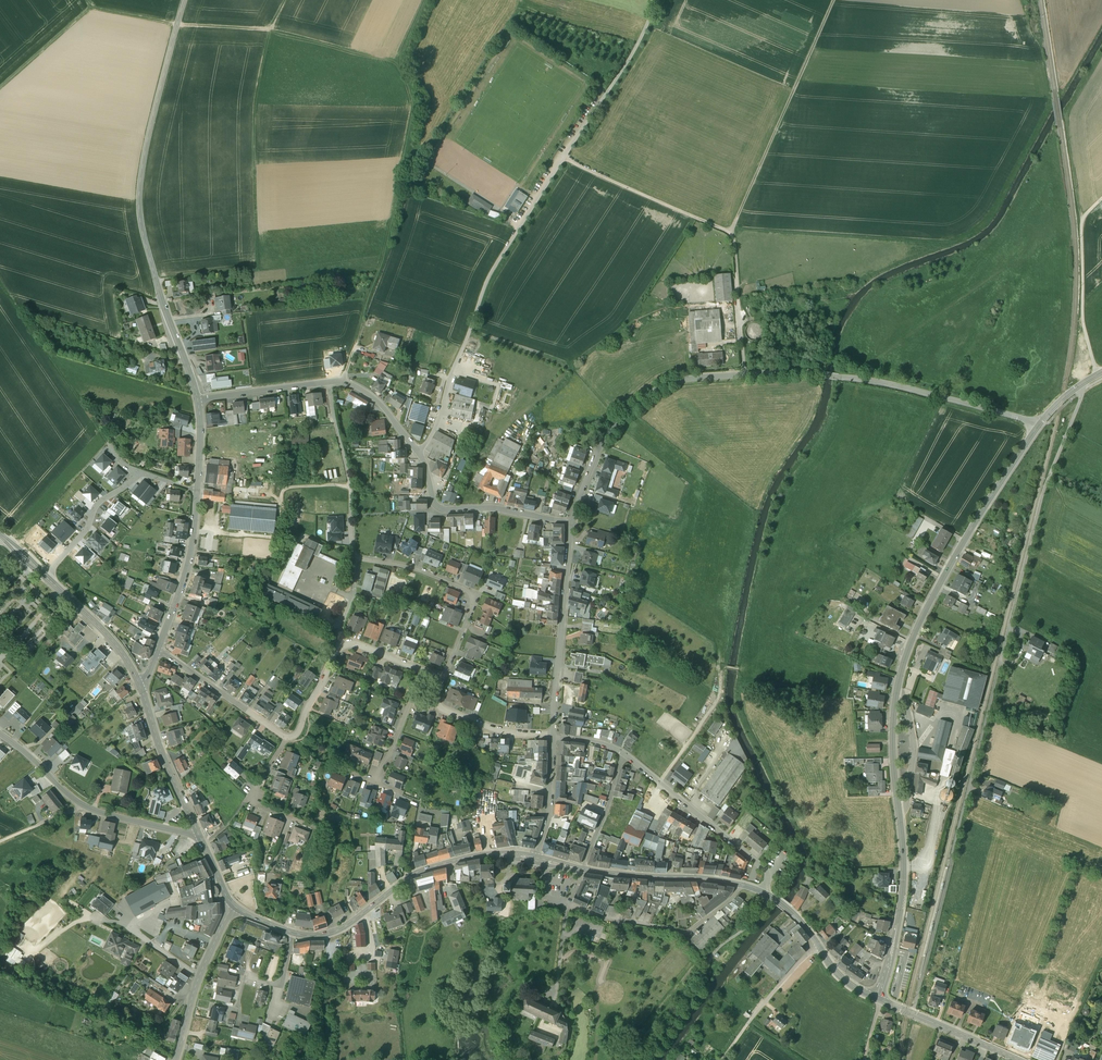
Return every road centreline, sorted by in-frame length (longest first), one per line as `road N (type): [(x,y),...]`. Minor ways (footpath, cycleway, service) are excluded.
road 1 (tertiary): [(881,1000),(902,895),(893,739),(903,665),(962,543),(1039,425)]
road 2 (track): [(420,453),(489,276),(623,69),(658,0)]
road 3 (residential): [(1083,391),(1045,487),(968,792)]
road 4 (secondary): [(185,0),(139,194),(151,262),(198,400)]
road 5 (track): [(744,374),(732,234),(563,158)]
road 6 (residential): [(571,522),(440,509),(420,453),(387,412),(356,386),(326,381)]
road 7 (track): [(400,59),(271,31),(90,7)]
road 8 (track): [(286,0),(253,112),(257,228)]
road 9 (tertiary): [(200,835),(96,813),(0,733)]
road 10 (residential): [(913,1014),(968,792)]
road 11 (residential): [(1039,425),(893,385),(820,374)]
road 12 (residential): [(443,679),(478,595),(353,554)]
road 13 (unclassified): [(820,374),(671,383),(616,423)]
road 14 (residential): [(571,522),(554,737)]
road 15 (secondary): [(535,859),(492,854),(425,869),(347,925)]
road 16 (track): [(647,1059),(703,982),(714,953),(772,897)]
road 17 (track): [(0,284),(111,447)]
road 18 (track): [(1097,375),(1082,310),(1081,234),(1101,198)]
road 19 (secondary): [(764,892),(583,869)]
road 20 (residential): [(353,554),(351,487),(326,381)]
road 21 (track): [(1083,220),(1068,116),(1101,55)]
road 22 (secondary): [(175,1059),(200,977),(234,907)]
road 23 (secondary): [(139,684),(200,835)]
road 24 (secondary): [(197,492),(185,577),(158,649)]
road 25 (track): [(796,85),(732,234)]
road 26 (residential): [(286,739),(158,649)]
road 27 (secondary): [(45,574),(116,645),(139,684)]
road 28 (track): [(156,280),(258,268),(257,228)]
road 29 (residential): [(45,574),(87,529),(99,502),(140,473)]
road 30 (track): [(395,216),(257,228)]
road 31 (track): [(757,679),(721,668),(719,696),(680,754)]
road 32 (residential): [(326,381),(198,400)]
road 33 (residential): [(554,737),(502,732),(433,708)]
road 34 (residential): [(554,737),(549,818),(535,859)]
road 35 (residential): [(583,869),(623,753)]

